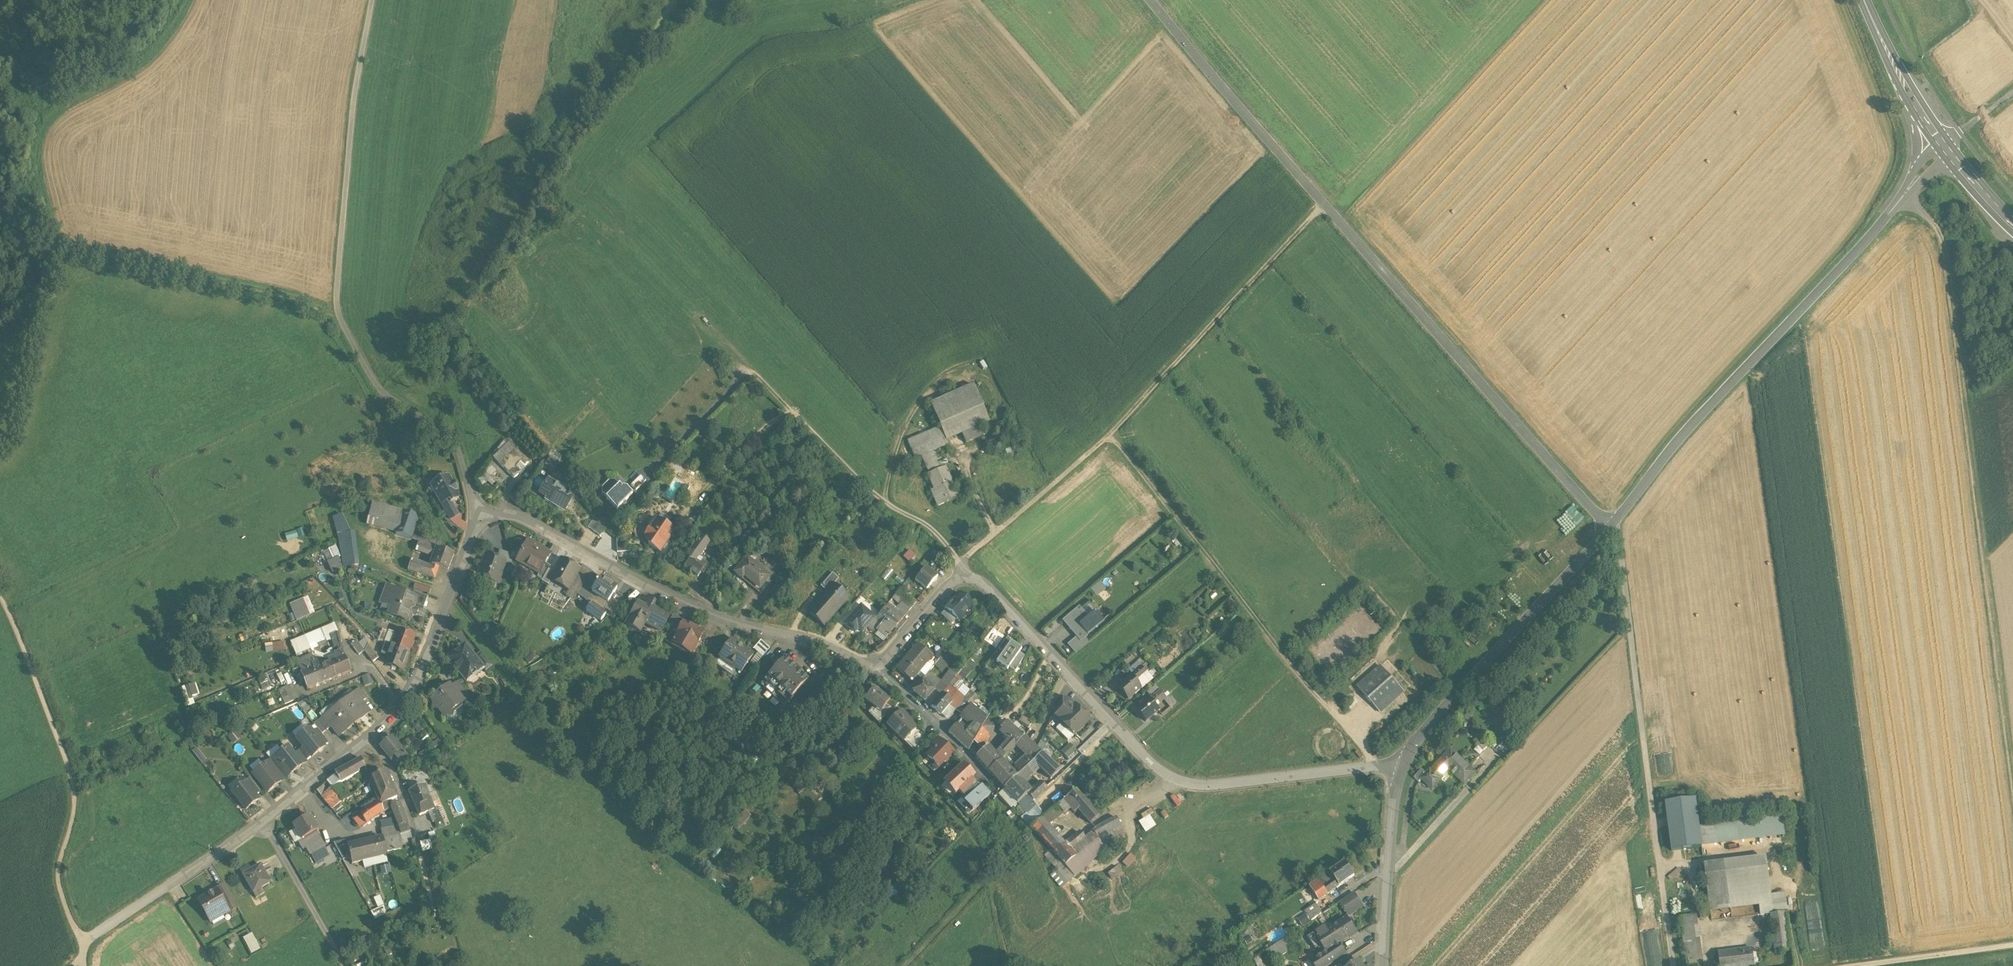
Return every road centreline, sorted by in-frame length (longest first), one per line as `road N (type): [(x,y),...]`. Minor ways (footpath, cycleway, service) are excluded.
road 1 (residential): [(1403,761),(1189,783),(1153,763),(984,583),(953,581),(889,654),(866,663),(807,639),(718,619),(514,513),(495,512),(473,524),(416,674),(390,713),(280,805),(81,942)]
road 2 (unclassified): [(1611,525),(1150,0)]
road 3 (track): [(372,0),(354,93),(336,303),(372,381),(455,445),(481,516)]
road 4 (unclassified): [(1902,198),(1611,525)]
road 5 (track): [(807,639),(805,652),(970,830),(985,859),(1007,965)]
road 6 (track): [(2012,788),(1966,400)]
road 7 (track): [(1323,204),(1111,433),(1053,481)]
road 8 (track): [(0,591),(71,767),(74,814),(57,876),(81,942)]
road 9 (track): [(885,500),(750,369),(644,484)]
road 10 (unclassified): [(1611,525),(1414,738),(1403,761)]
road 11 (track): [(1111,433),(1286,660)]
road 12 (track): [(960,560),(933,528),(885,500),(908,421),(929,395),(963,378)]
road 13 (track): [(1902,198),(1932,222),(1942,242),(1966,400)]
road 14 (residential): [(1403,761),(1384,965)]
road 15 (unclassified): [(1888,53),(1909,97),(1918,147),(1902,198)]
road 16 (track): [(1862,965),(2012,948)]
road 17 (track): [(897,965),(988,874)]

